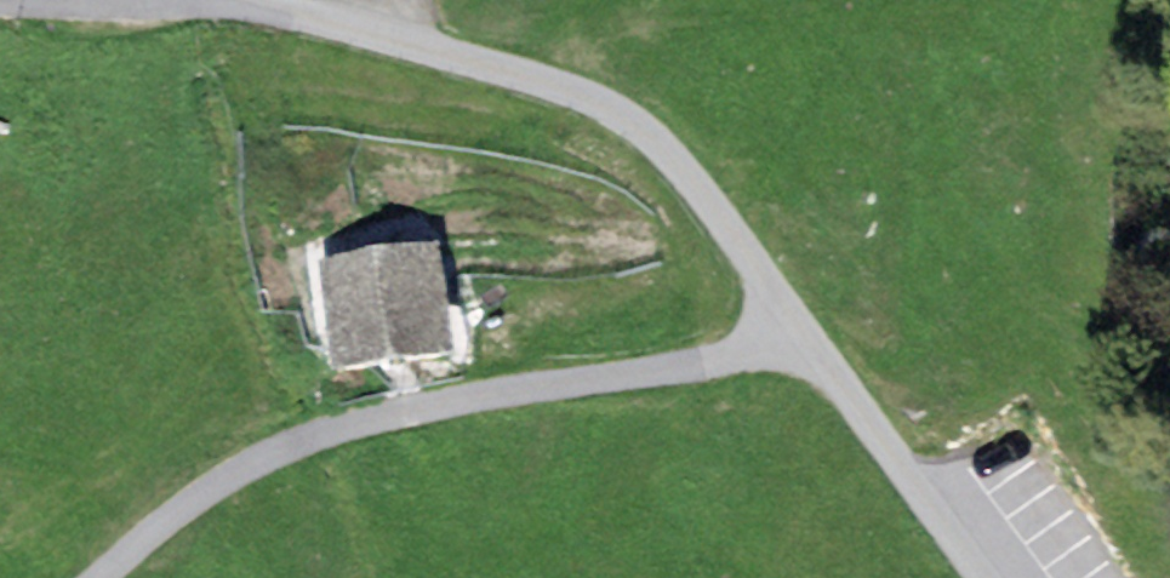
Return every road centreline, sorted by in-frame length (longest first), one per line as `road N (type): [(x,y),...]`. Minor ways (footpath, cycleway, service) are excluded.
road 1 (unclassified): [(251,0),(374,28),(603,99),(682,163),(985,577)]
road 2 (track): [(801,327),(700,364),(389,413),(299,439),(186,506),(101,577)]

